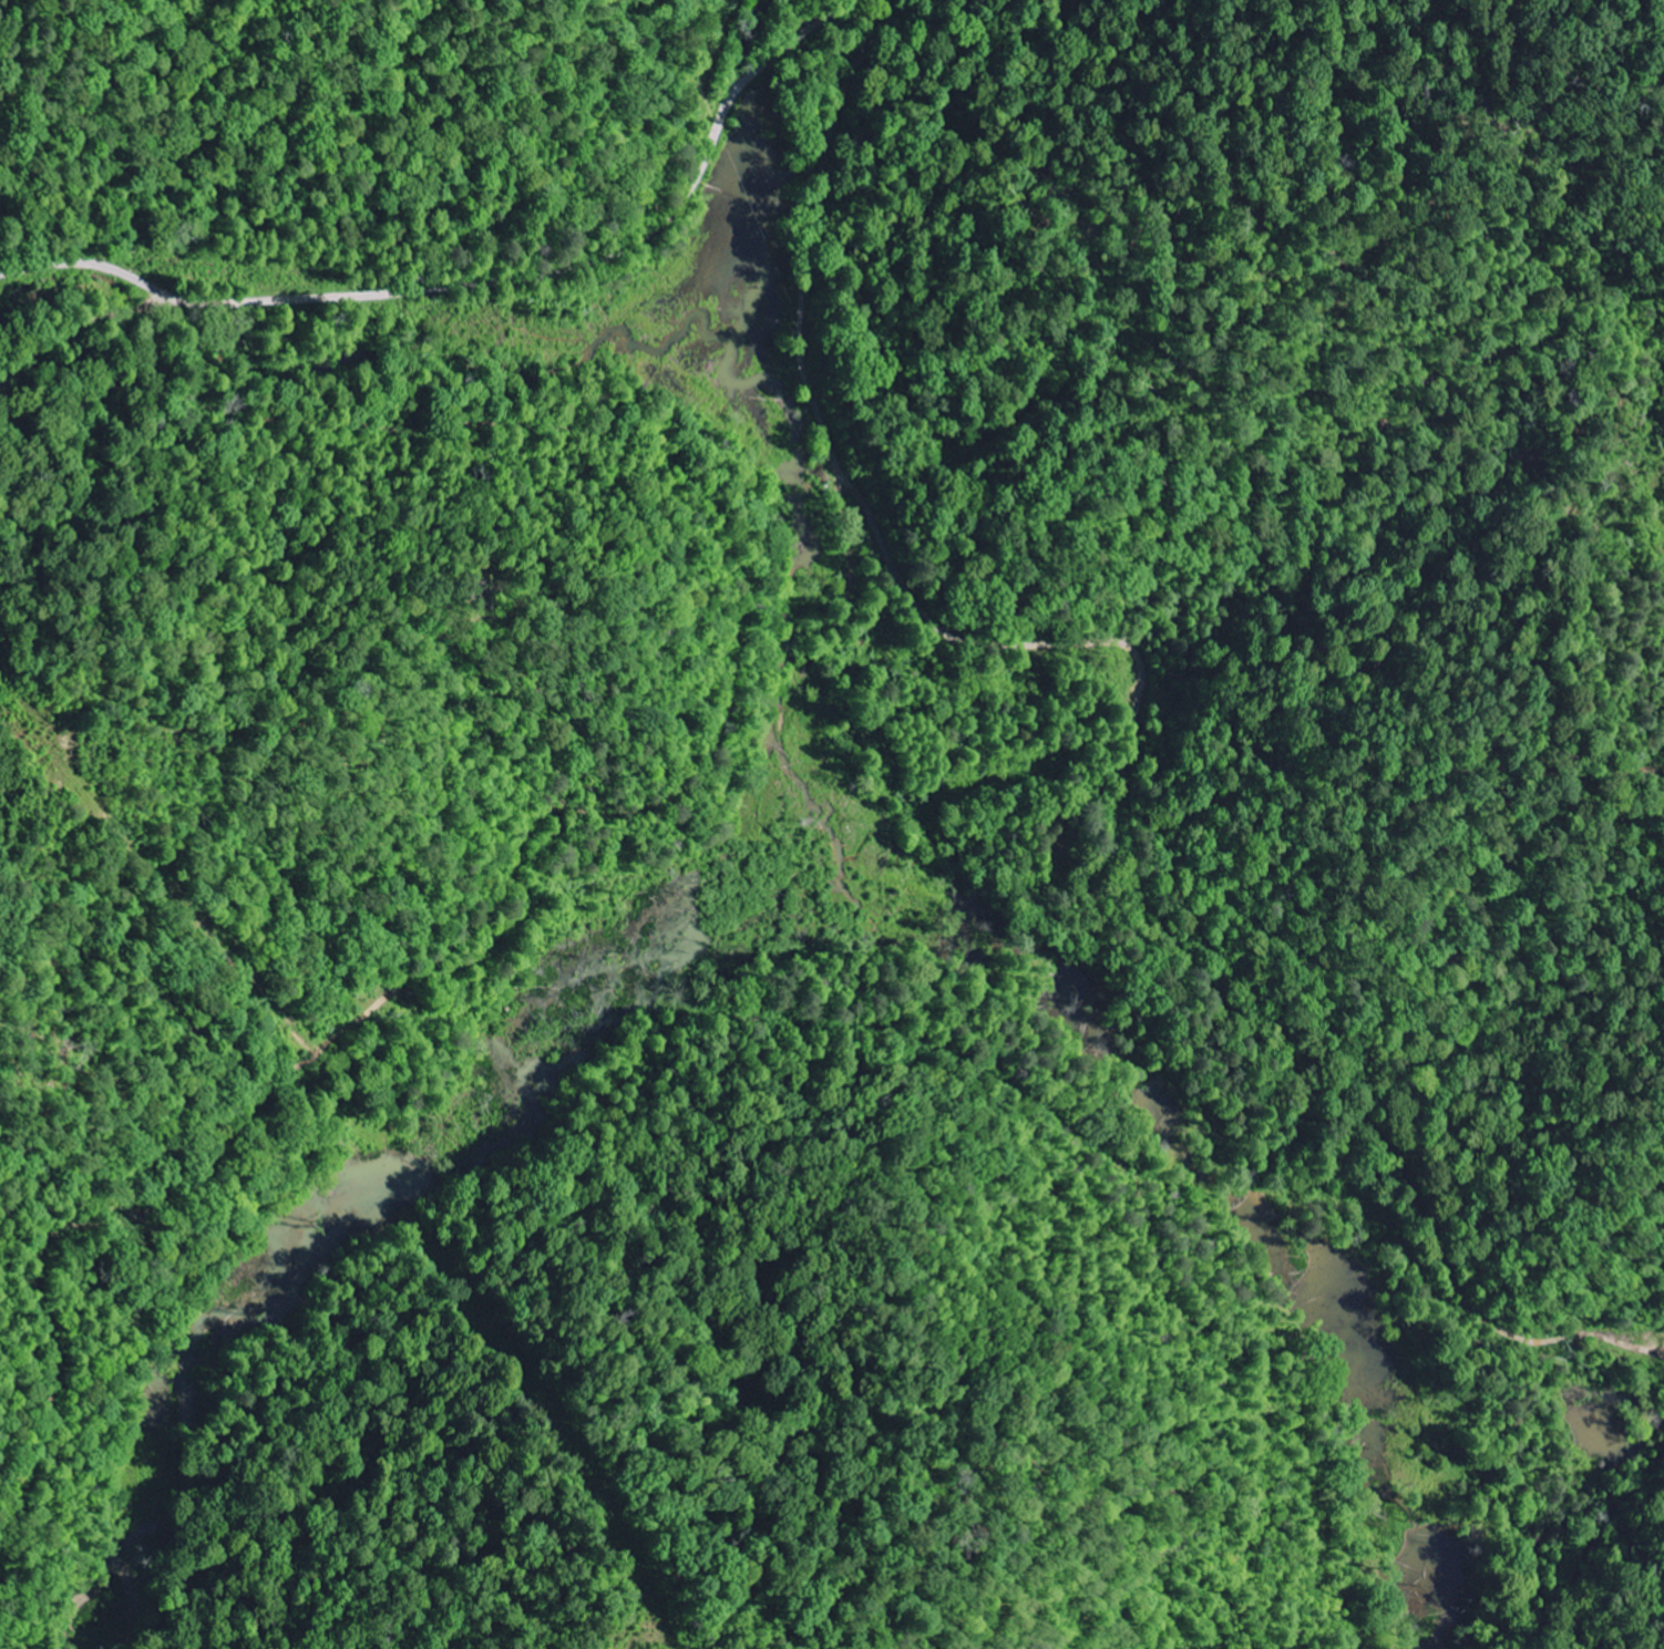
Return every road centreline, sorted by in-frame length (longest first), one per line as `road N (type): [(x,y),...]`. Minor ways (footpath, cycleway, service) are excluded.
road 1 (residential): [(71,260),(218,305),(567,275),(670,221),(742,84),(858,0)]
road 2 (track): [(213,1384),(219,1444),(181,1554),(132,1648)]

